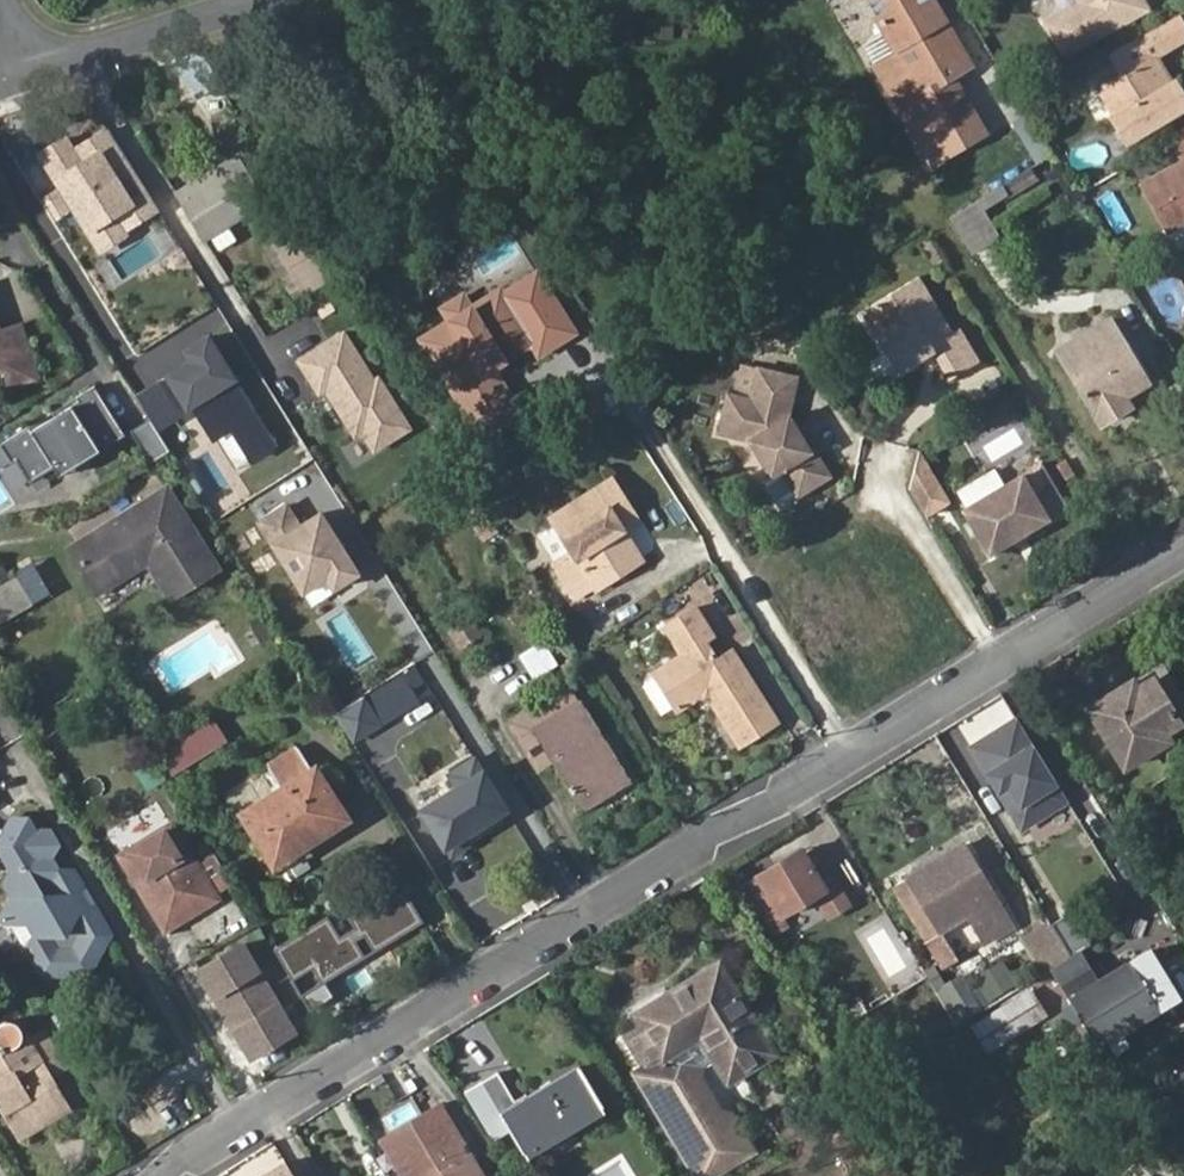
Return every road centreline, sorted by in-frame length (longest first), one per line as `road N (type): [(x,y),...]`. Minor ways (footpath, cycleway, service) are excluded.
road 1 (residential): [(162,1175),(688,844),(859,758),(1183,555)]
road 2 (residential): [(245,0),(19,78)]

